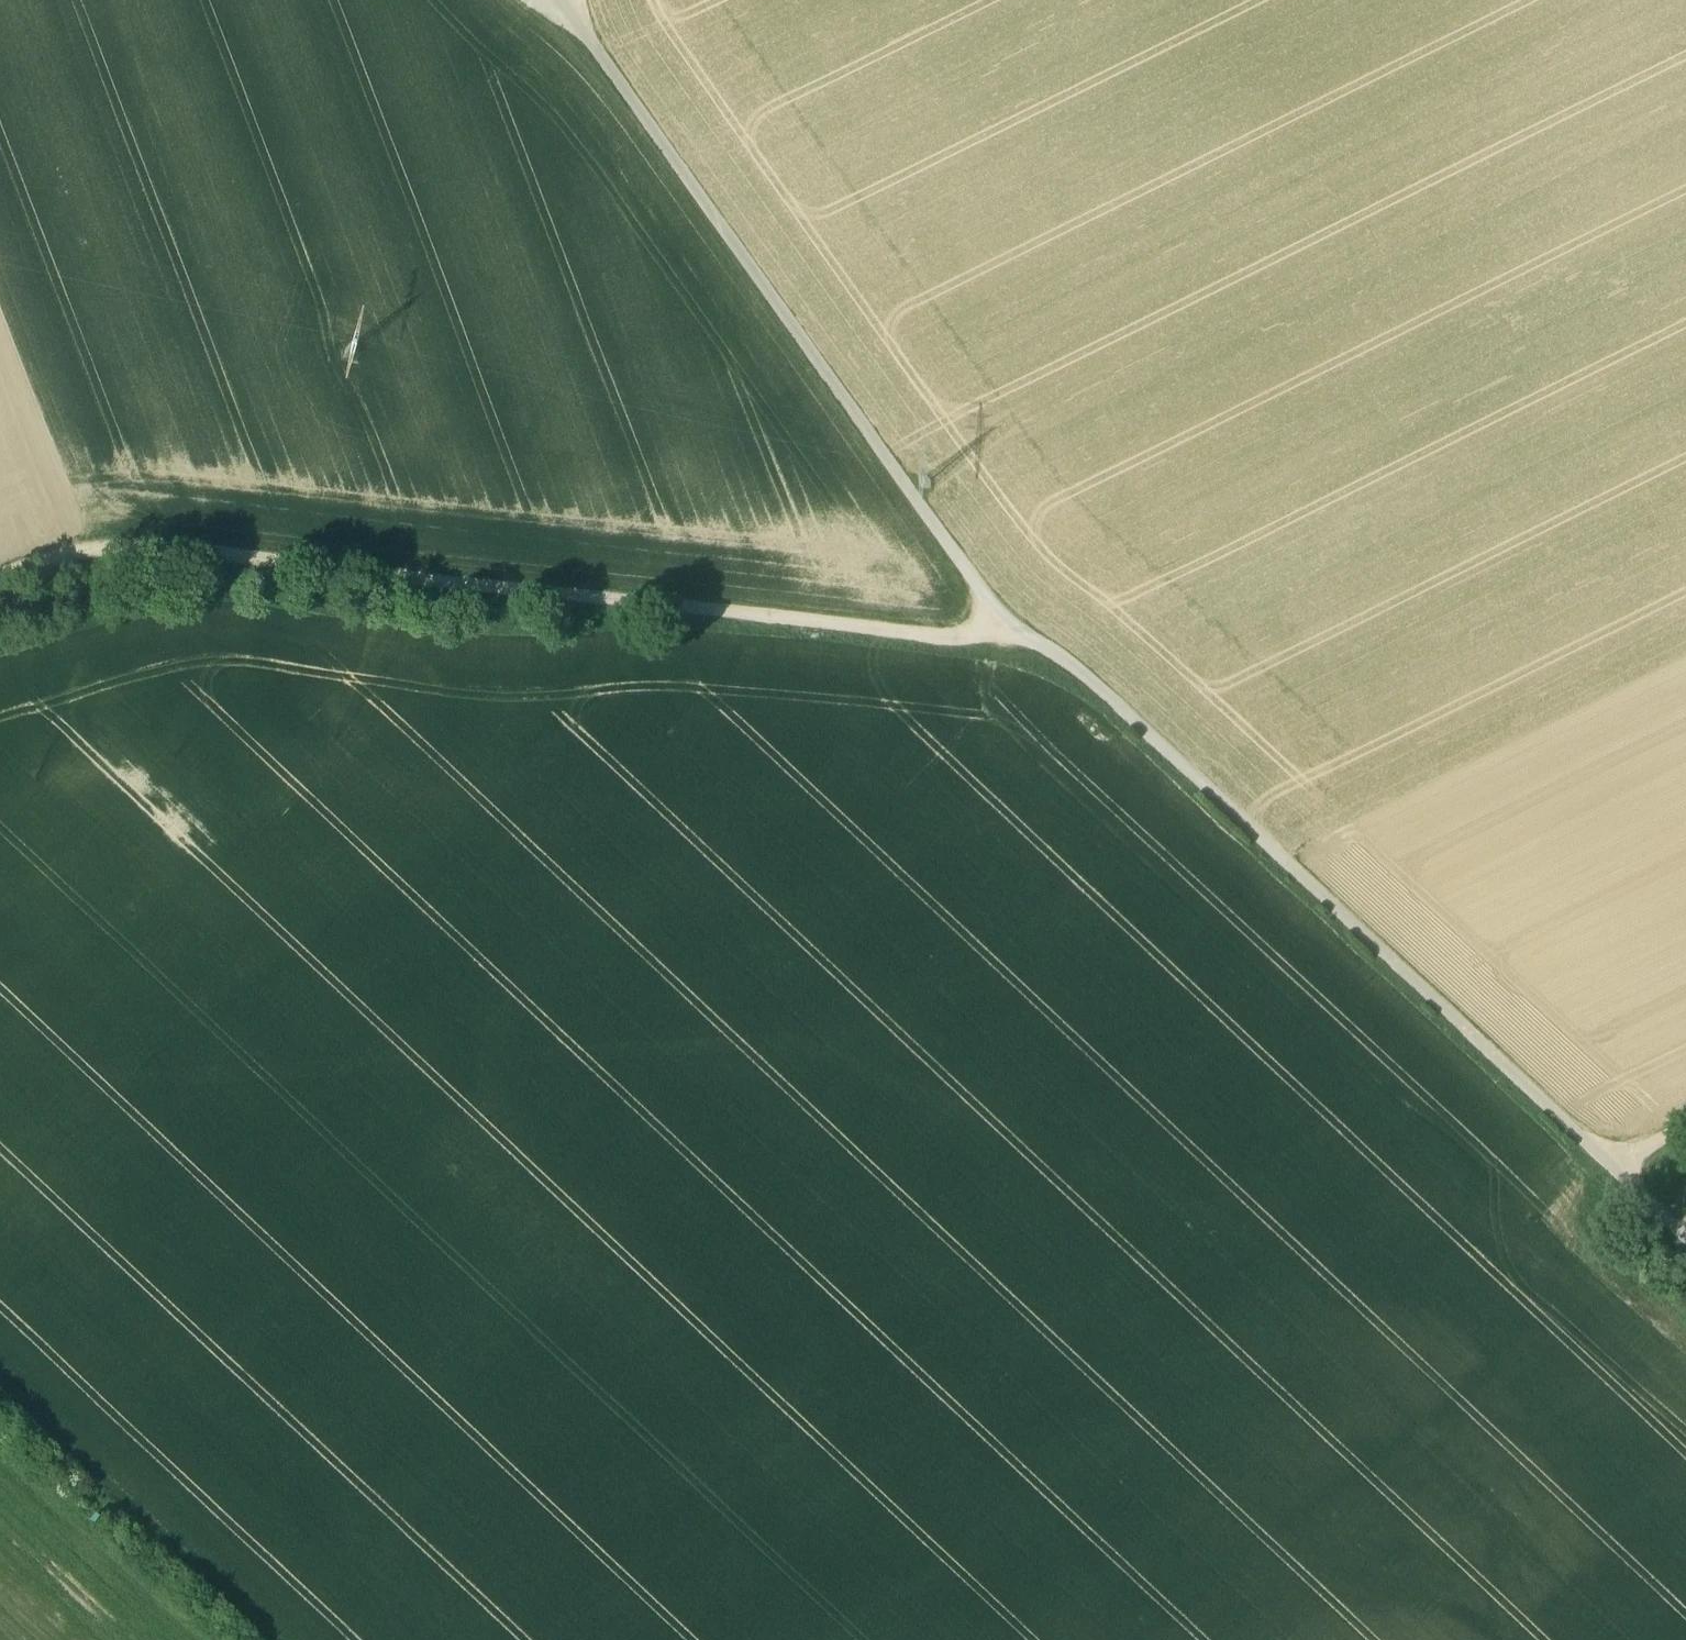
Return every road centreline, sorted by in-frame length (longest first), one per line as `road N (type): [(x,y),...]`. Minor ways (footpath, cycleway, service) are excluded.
road 1 (track): [(566,0),(999,615),(1062,660),(1612,1168)]
road 2 (track): [(1024,640),(958,643),(140,547),(78,554),(0,582)]

